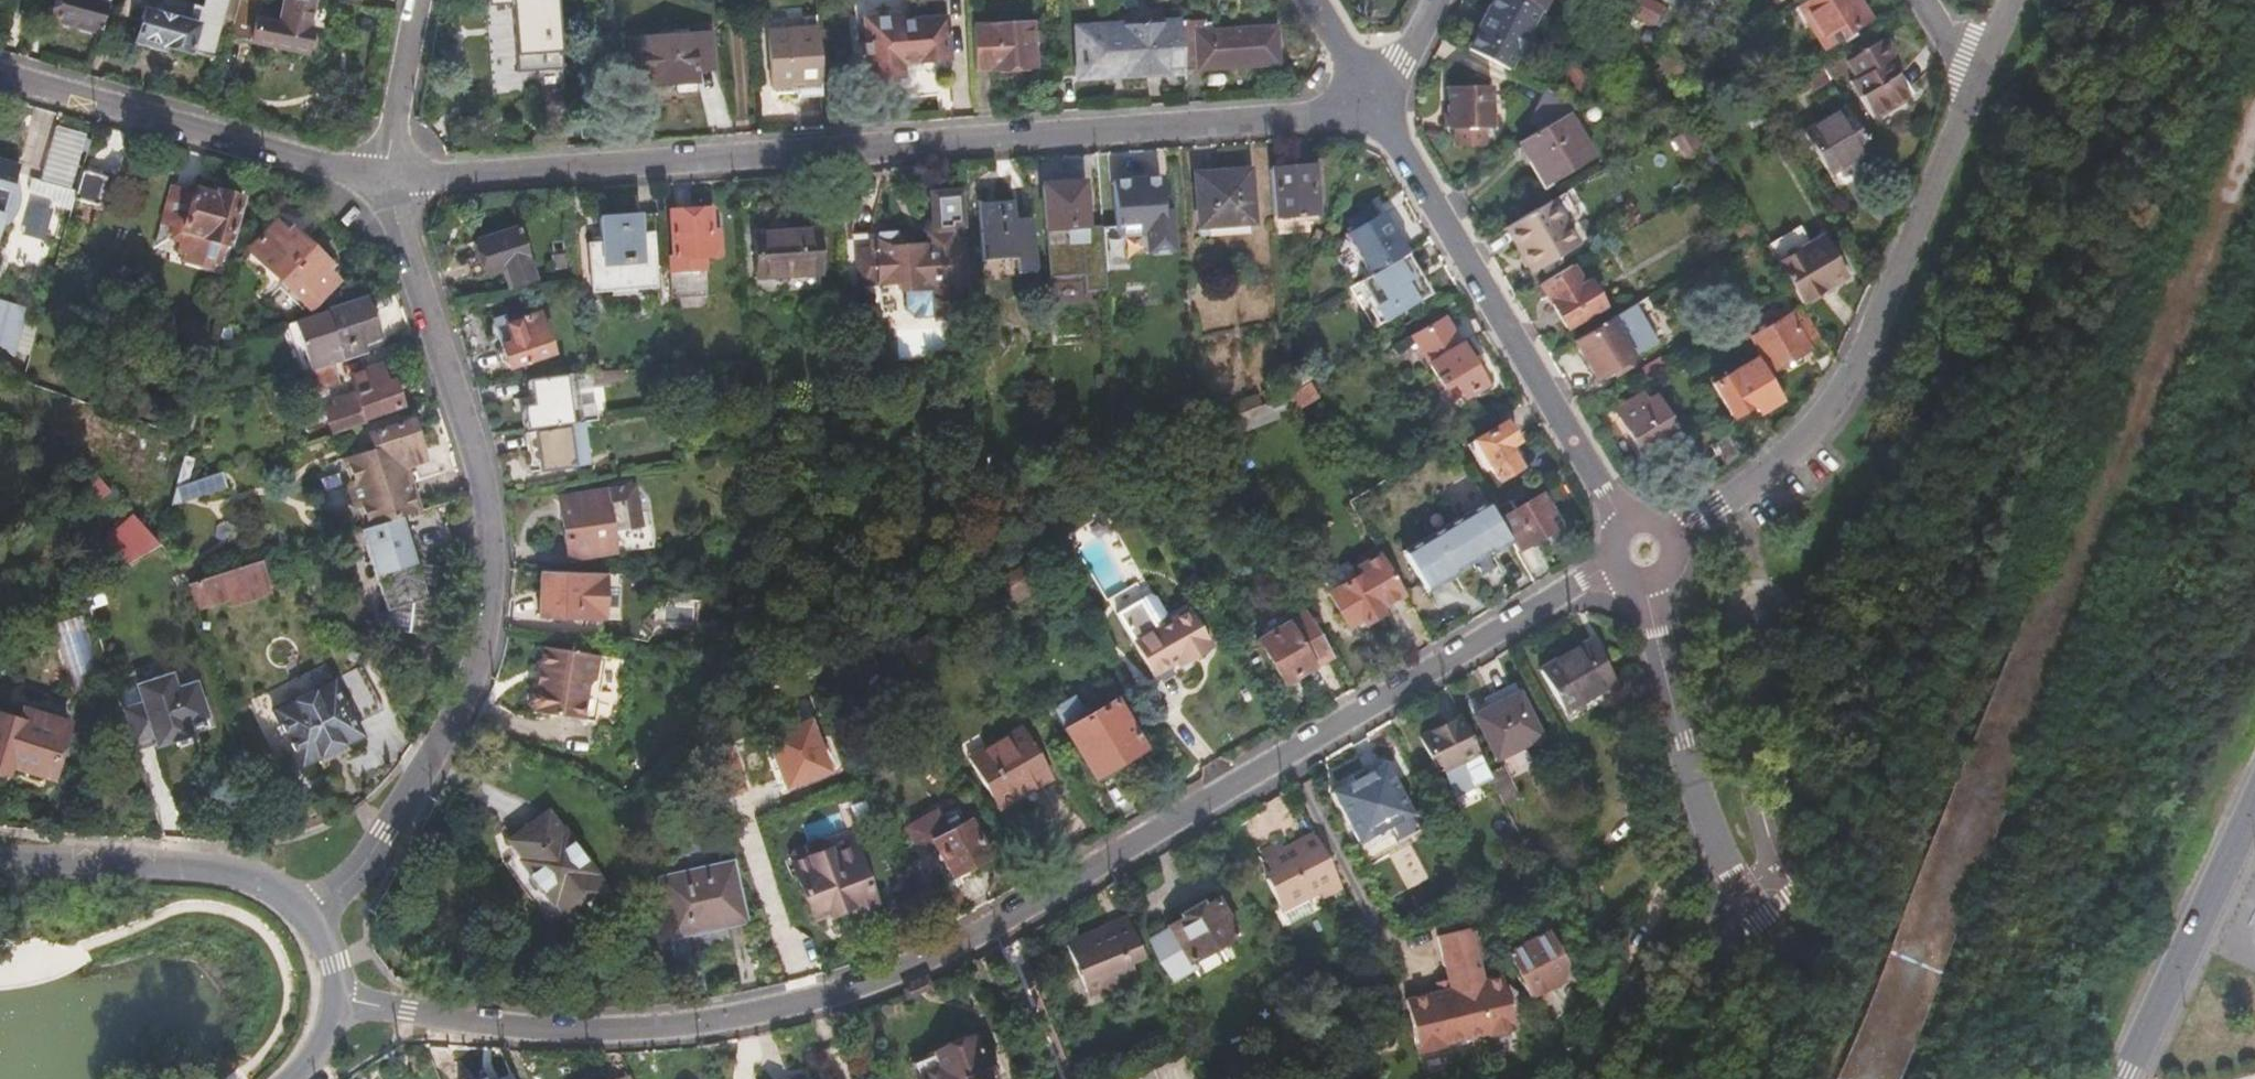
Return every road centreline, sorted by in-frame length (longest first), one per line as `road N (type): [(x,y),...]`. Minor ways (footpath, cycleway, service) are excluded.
road 1 (residential): [(1645,550),(1061,888),(870,984),(688,1024),(599,1029),(499,1025),(336,1000)]
road 2 (residential): [(387,176),(1302,116),(1370,97)]
road 3 (residential): [(387,176),(476,471),(489,553),(481,630),(462,701),(377,838),(306,913)]
road 4 (residential): [(1988,60),(1888,300),(1829,411),(1767,475),(1645,550)]
road 5 (residential): [(1914,1078),(1797,960),(1732,870),(1679,738),(1645,550)]
road 6 (residential): [(1645,550),(1370,97)]
road 7 (residential): [(0,74),(254,148),(387,176)]
road 8 (tertiary): [(306,913),(265,886),(218,871),(0,863)]
road 9 (tertiary): [(2123,1078),(2254,806)]
road 10 (residential): [(387,176),(417,0)]

